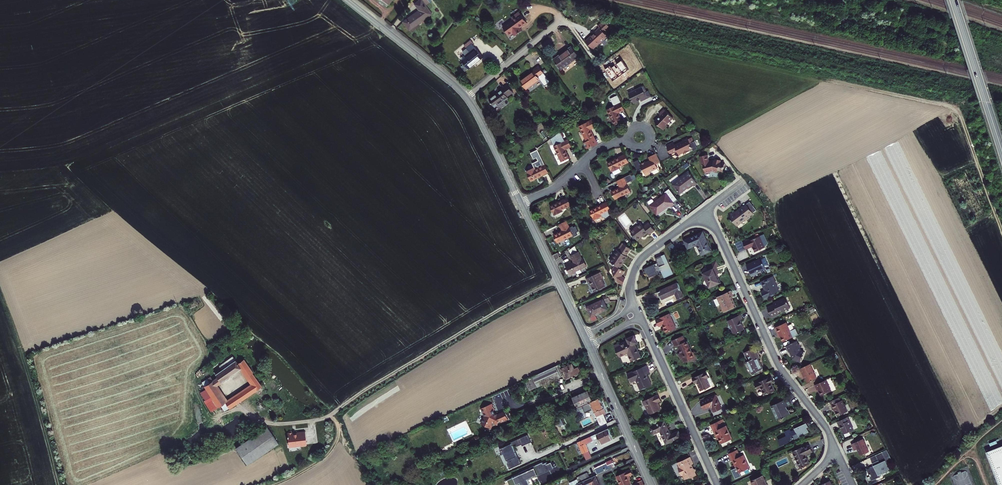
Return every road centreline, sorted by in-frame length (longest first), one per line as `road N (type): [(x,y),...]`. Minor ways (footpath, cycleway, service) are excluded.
road 1 (track): [(558,281),(330,416),(279,424),(248,411)]
road 2 (residential): [(837,451),(780,367),(707,208)]
road 3 (residential): [(640,317),(717,484)]
road 4 (secondary): [(953,0),(1001,153)]
road 5 (tertiary): [(466,98),(346,0)]
road 6 (tertiary): [(584,336),(520,204)]
road 7 (residential): [(707,208),(639,261),(630,283),(635,306)]
road 8 (tertiary): [(652,484),(600,371)]

